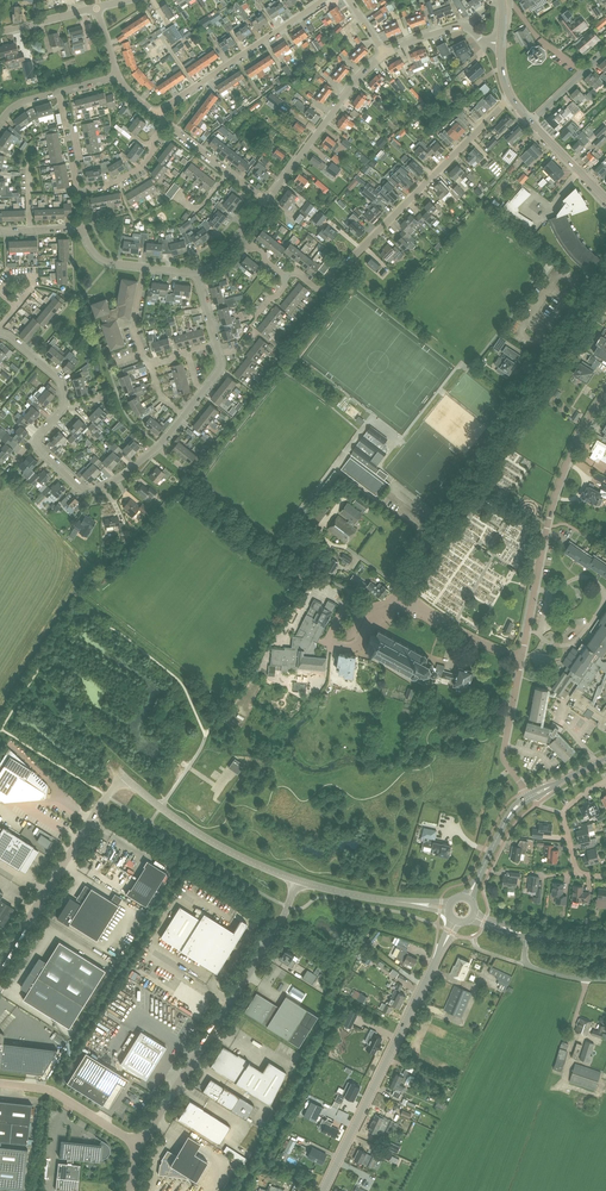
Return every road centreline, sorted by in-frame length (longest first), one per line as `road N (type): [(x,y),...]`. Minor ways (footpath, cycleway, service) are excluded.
road 1 (residential): [(605,278),(396,592)]
road 2 (unclassified): [(297,880),(278,925),(139,1146)]
road 3 (residential): [(522,657),(554,497),(605,391)]
road 4 (secondary): [(322,1190),(444,944)]
road 5 (residential): [(349,260),(512,99)]
road 6 (unclassified): [(0,965),(124,776)]
road 7 (unclassified): [(124,776),(211,841),(297,880)]
road 8 (residential): [(156,115),(323,0)]
road 9 (residential): [(386,54),(352,85),(266,201)]
road 10 (unclassified): [(0,1084),(52,1091),(139,1146)]
road 11 (residential): [(36,443),(89,493),(157,448)]
road 12 (residential): [(530,797),(503,755),(522,657)]
road 13 (residential): [(396,592),(522,657)]
road 14 (residential): [(605,876),(576,869),(564,816),(605,782)]
road 15 (residential): [(266,201),(166,123)]
road 16 (residential): [(501,43),(460,26),(386,54)]

